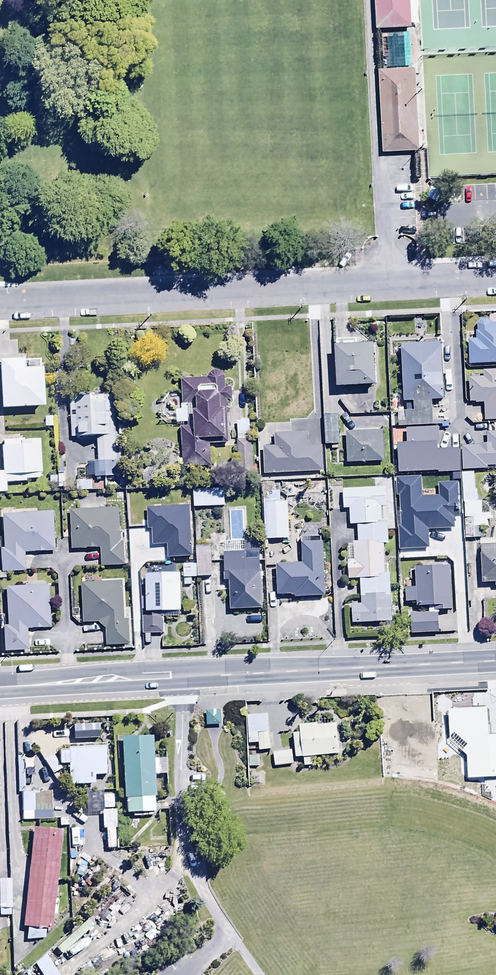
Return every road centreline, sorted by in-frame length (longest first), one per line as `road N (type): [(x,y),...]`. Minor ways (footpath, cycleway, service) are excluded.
road 1 (residential): [(495,276),(0,302)]
road 2 (trunk): [(0,685),(495,660)]

